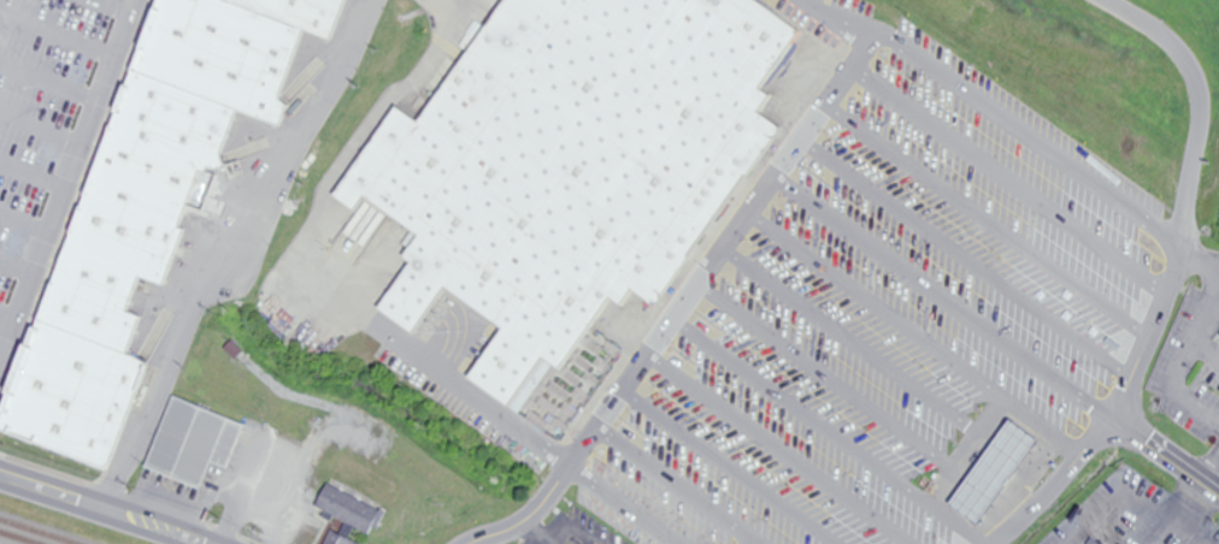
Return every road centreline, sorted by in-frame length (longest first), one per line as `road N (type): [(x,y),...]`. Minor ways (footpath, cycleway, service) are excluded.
road 1 (residential): [(205,543),(0,474)]

